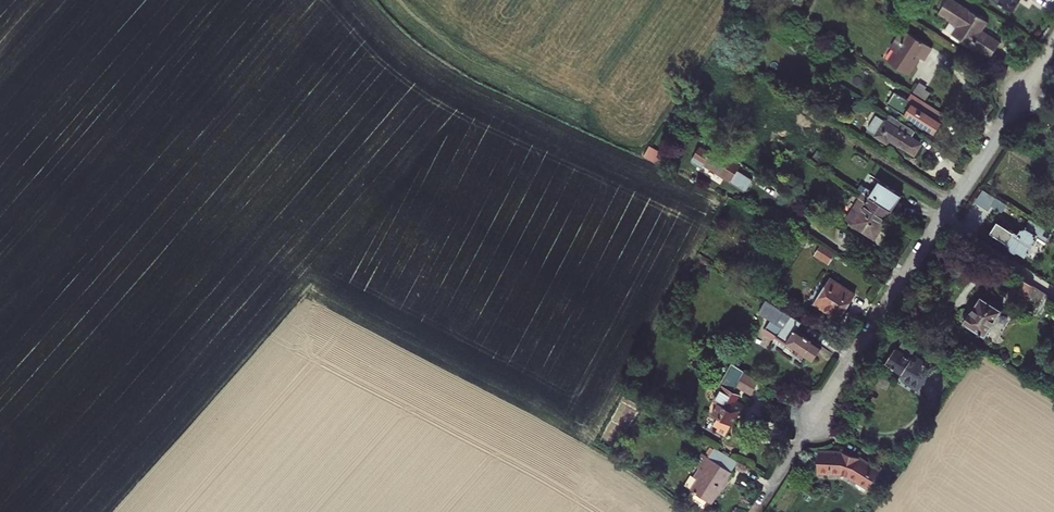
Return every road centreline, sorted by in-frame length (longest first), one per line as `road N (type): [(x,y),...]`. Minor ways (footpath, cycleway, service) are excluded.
road 1 (residential): [(758,511),(1053,48)]

